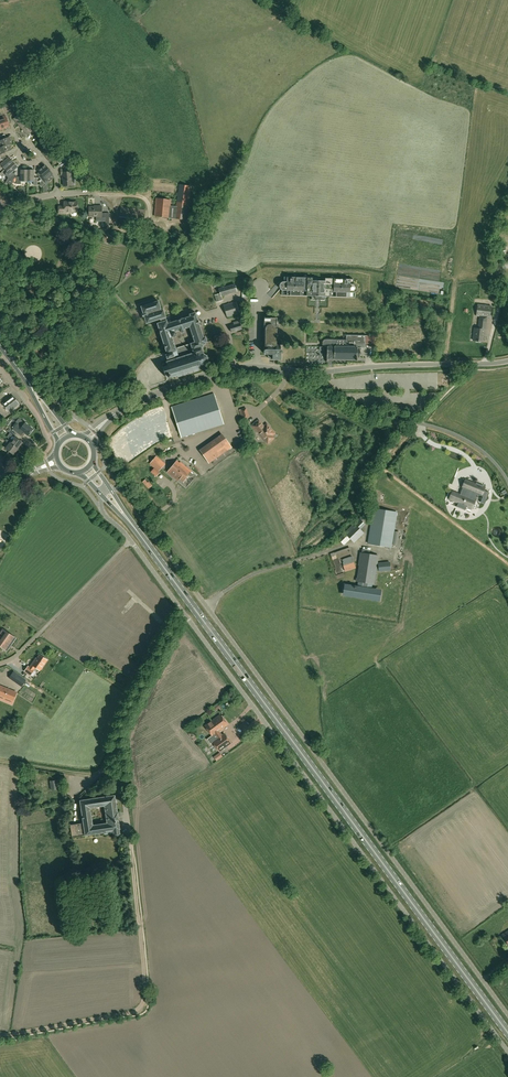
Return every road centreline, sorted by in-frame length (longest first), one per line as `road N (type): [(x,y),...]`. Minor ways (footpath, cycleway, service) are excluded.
road 1 (primary): [(507,1033),(142,538)]
road 2 (unclassified): [(507,1052),(184,613)]
road 3 (unclassified): [(507,1014),(205,606)]
road 4 (track): [(0,1035),(145,1005),(129,840)]
road 5 (unclassified): [(129,840),(120,730),(184,613)]
road 6 (unclassified): [(507,482),(462,437),(365,411),(298,372)]
road 7 (tertiary): [(298,372),(507,361)]
road 8 (tertiary): [(256,367),(212,373),(147,397),(94,432)]
road 9 (unclassified): [(205,606),(129,496),(111,489)]
road 10 (unclassified): [(184,613),(105,516),(102,496)]
road 11 (unclassified): [(205,606),(251,575),(334,549)]

